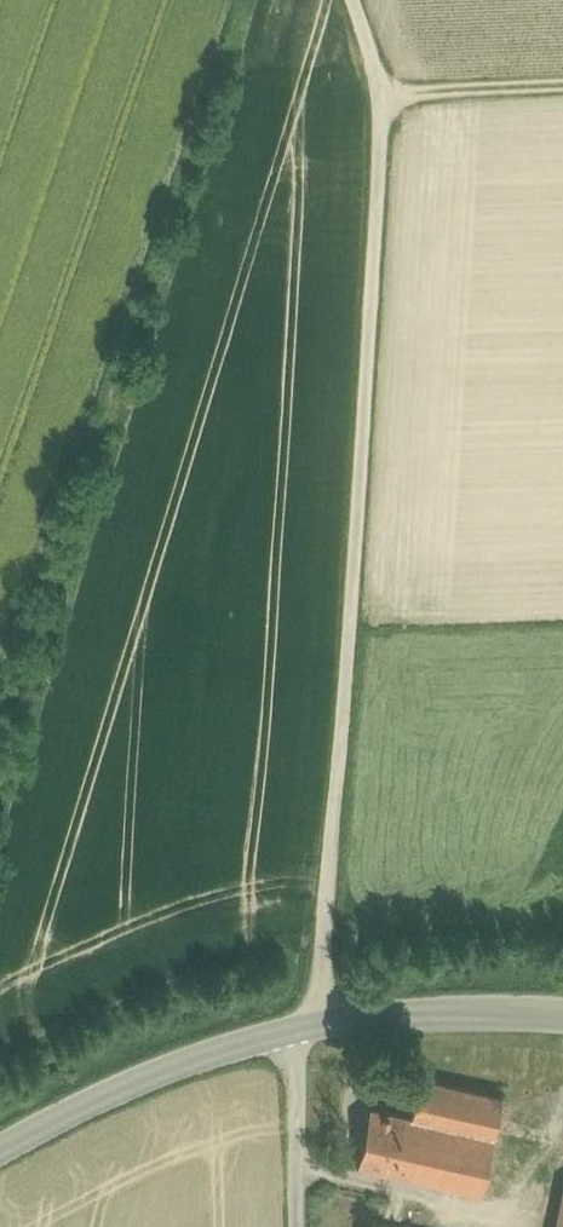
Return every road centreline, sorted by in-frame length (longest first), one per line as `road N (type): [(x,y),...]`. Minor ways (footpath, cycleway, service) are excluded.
road 1 (residential): [(317,1024),(384,92),(354,0)]
road 2 (unclassified): [(0,1153),(140,1078),(317,1024)]
road 3 (unclassified): [(317,1024),(479,1011),(562,1016)]
road 4 (residential): [(317,1024),(287,1226)]
road 5 (track): [(562,86),(384,92)]

